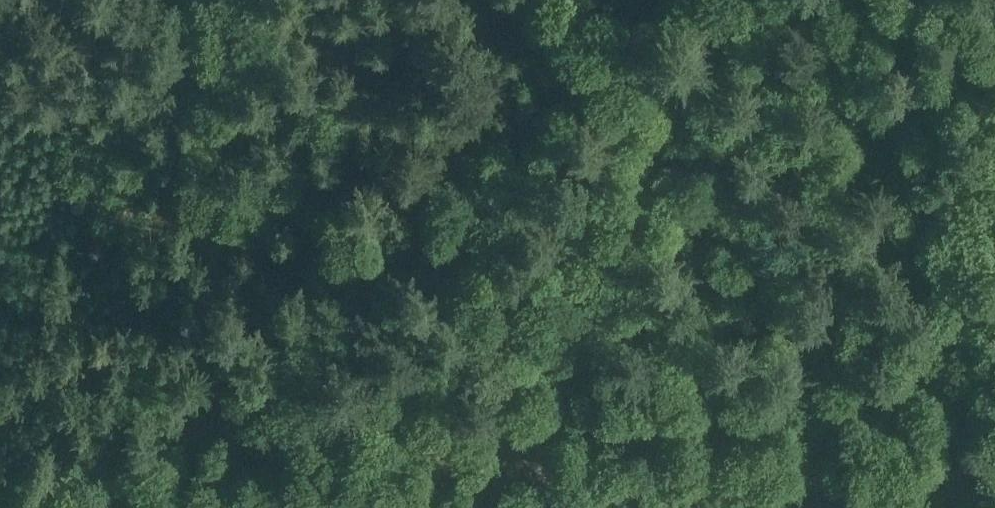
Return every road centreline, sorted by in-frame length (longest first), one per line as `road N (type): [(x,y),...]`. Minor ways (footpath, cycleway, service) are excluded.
road 1 (track): [(699,395),(586,265),(498,203),(280,0)]
road 2 (track): [(229,429),(699,395)]
road 3 (track): [(229,429),(214,309),(211,128),(196,0)]
road 4 (track): [(699,395),(994,375)]
road 5 (track): [(0,486),(229,429)]

